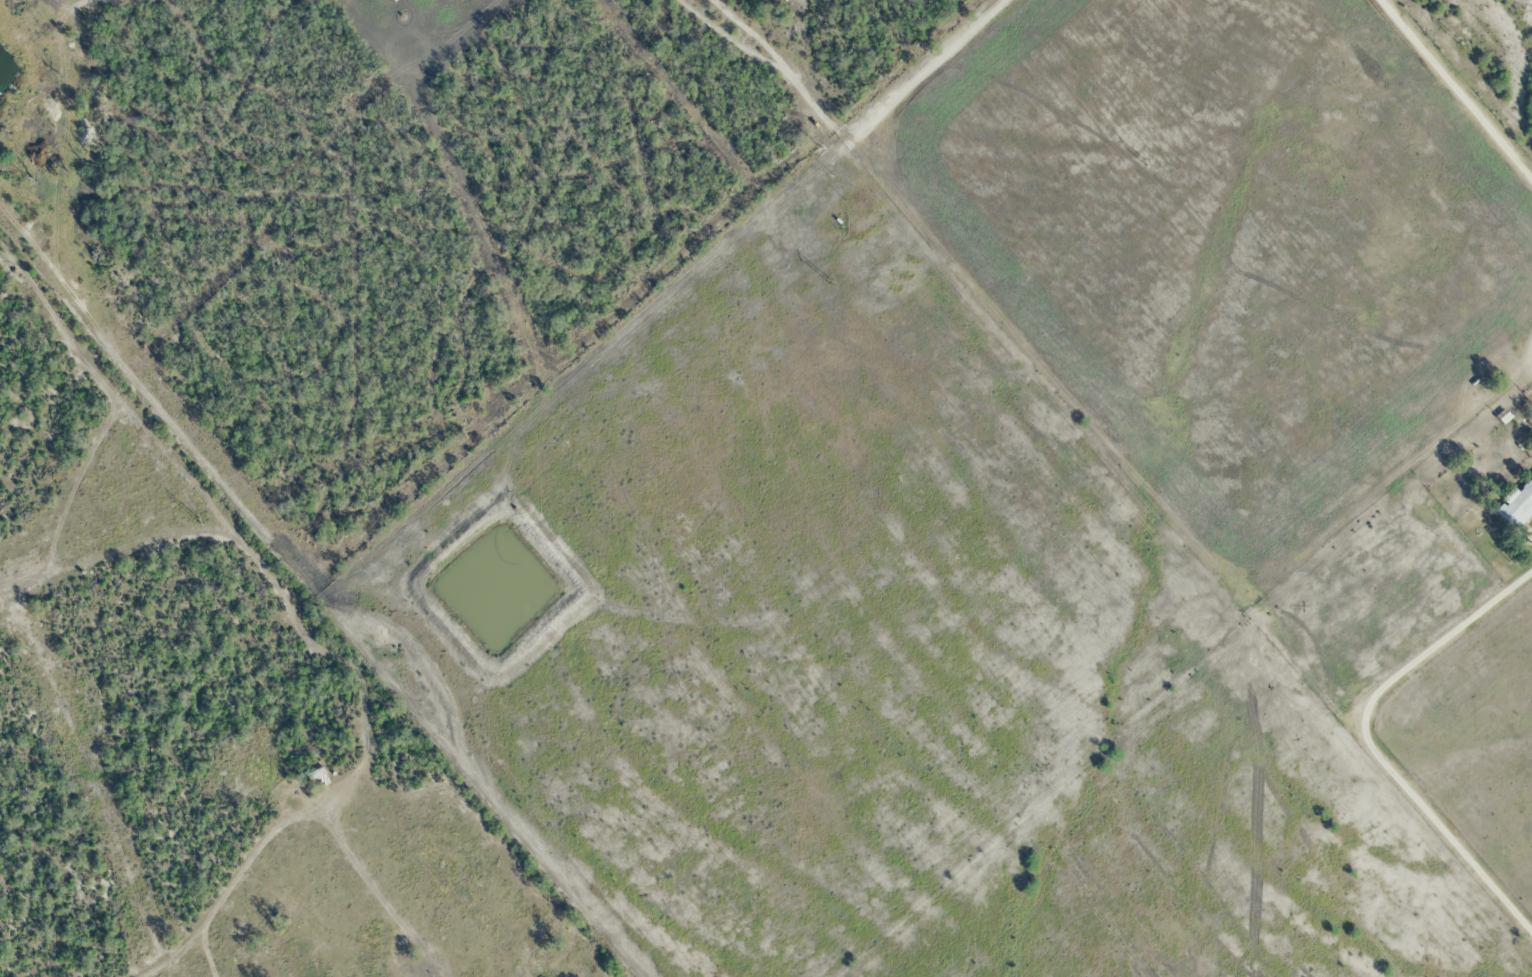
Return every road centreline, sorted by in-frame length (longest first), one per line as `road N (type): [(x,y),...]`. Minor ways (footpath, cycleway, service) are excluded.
road 1 (track): [(723,0),(836,129),(848,132),(860,130),(1009,0)]
road 2 (track): [(1383,0),(1531,176)]

